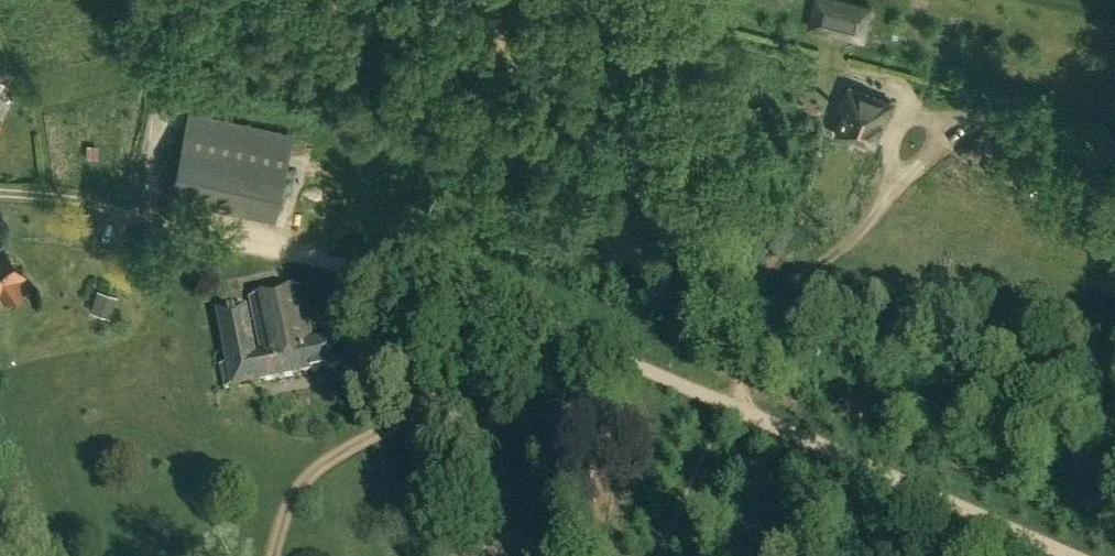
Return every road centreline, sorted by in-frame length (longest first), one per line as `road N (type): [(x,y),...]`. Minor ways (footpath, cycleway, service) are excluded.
road 1 (track): [(734,407),(415,281),(245,250),(89,204),(0,193)]
road 2 (track): [(734,407),(760,315),(861,226),(880,201),(903,126),(920,114),(939,138),(917,165)]
road 3 (track): [(1080,555),(734,407)]
road 4 (track): [(274,555),(300,483),(466,377),(488,357),(502,311)]

